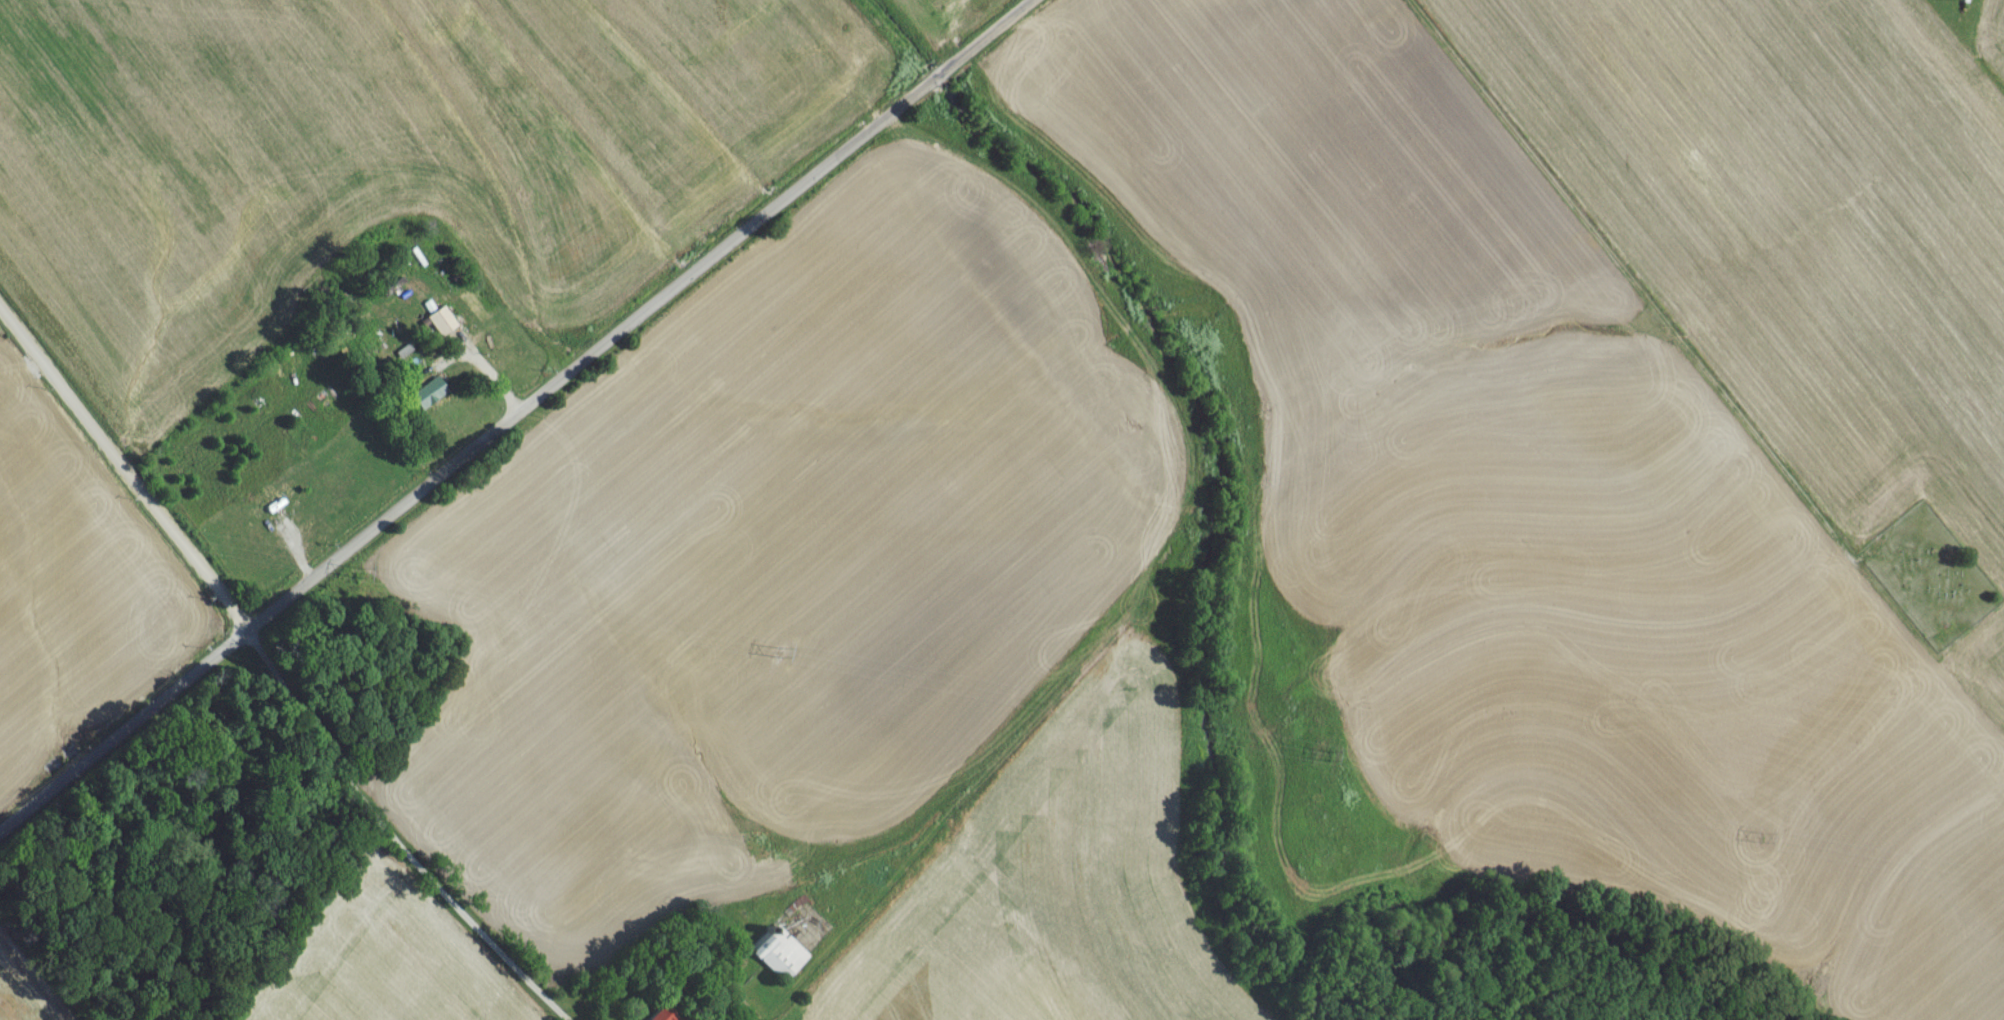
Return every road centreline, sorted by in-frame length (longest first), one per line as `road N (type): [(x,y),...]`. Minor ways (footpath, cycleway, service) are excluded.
road 1 (residential): [(0,838),(1036,0)]
road 2 (residential): [(252,636),(362,810),(570,1019)]
road 3 (residential): [(252,636),(0,315)]

